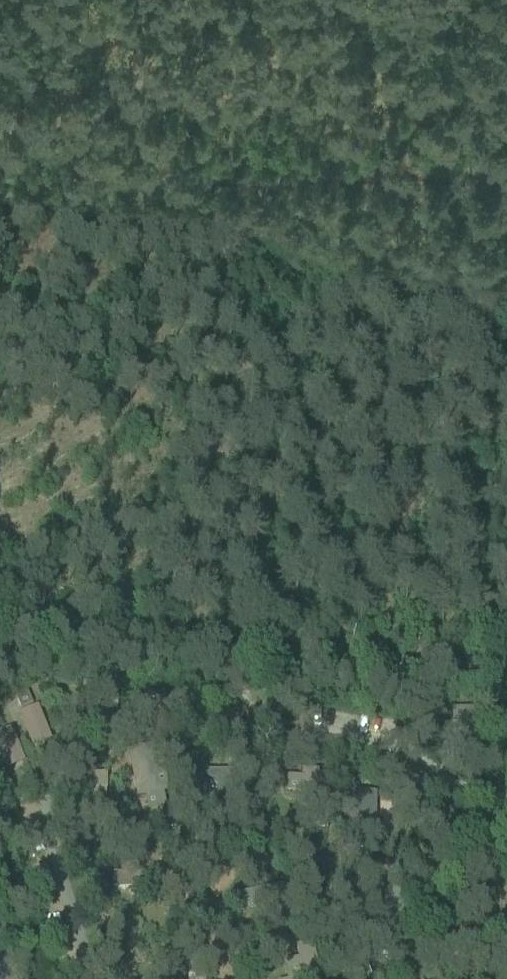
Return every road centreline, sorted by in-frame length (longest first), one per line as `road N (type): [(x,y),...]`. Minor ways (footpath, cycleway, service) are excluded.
road 1 (track): [(506,665),(0,636)]

